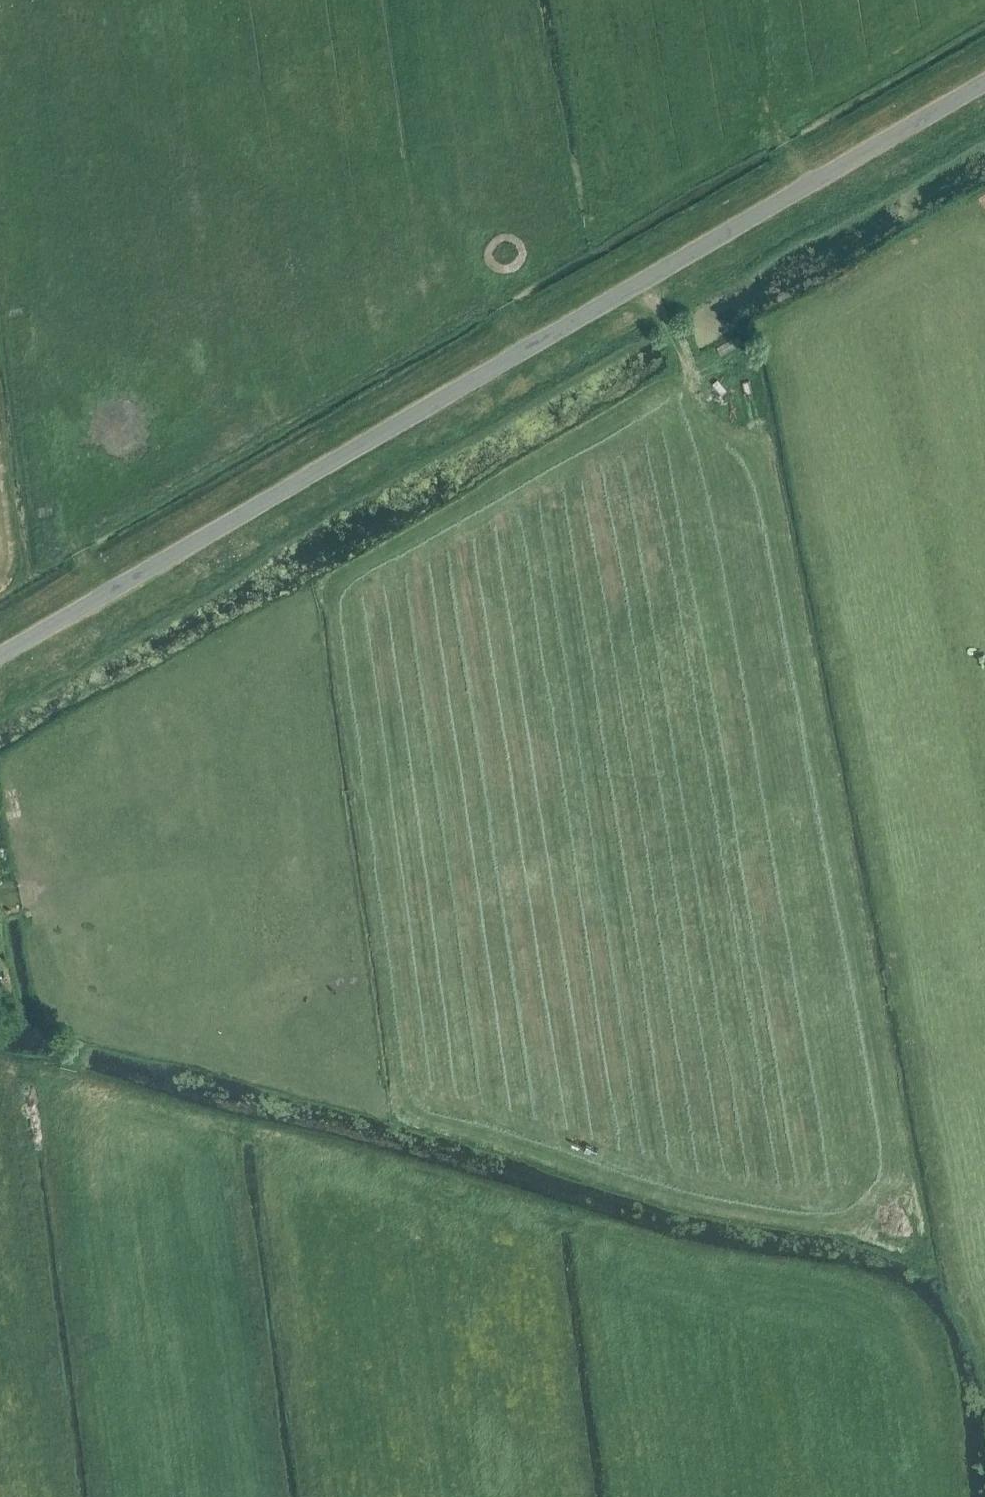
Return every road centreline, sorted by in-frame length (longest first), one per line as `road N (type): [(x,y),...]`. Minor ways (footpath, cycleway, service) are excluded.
road 1 (unclassified): [(0,655),(984,81)]

